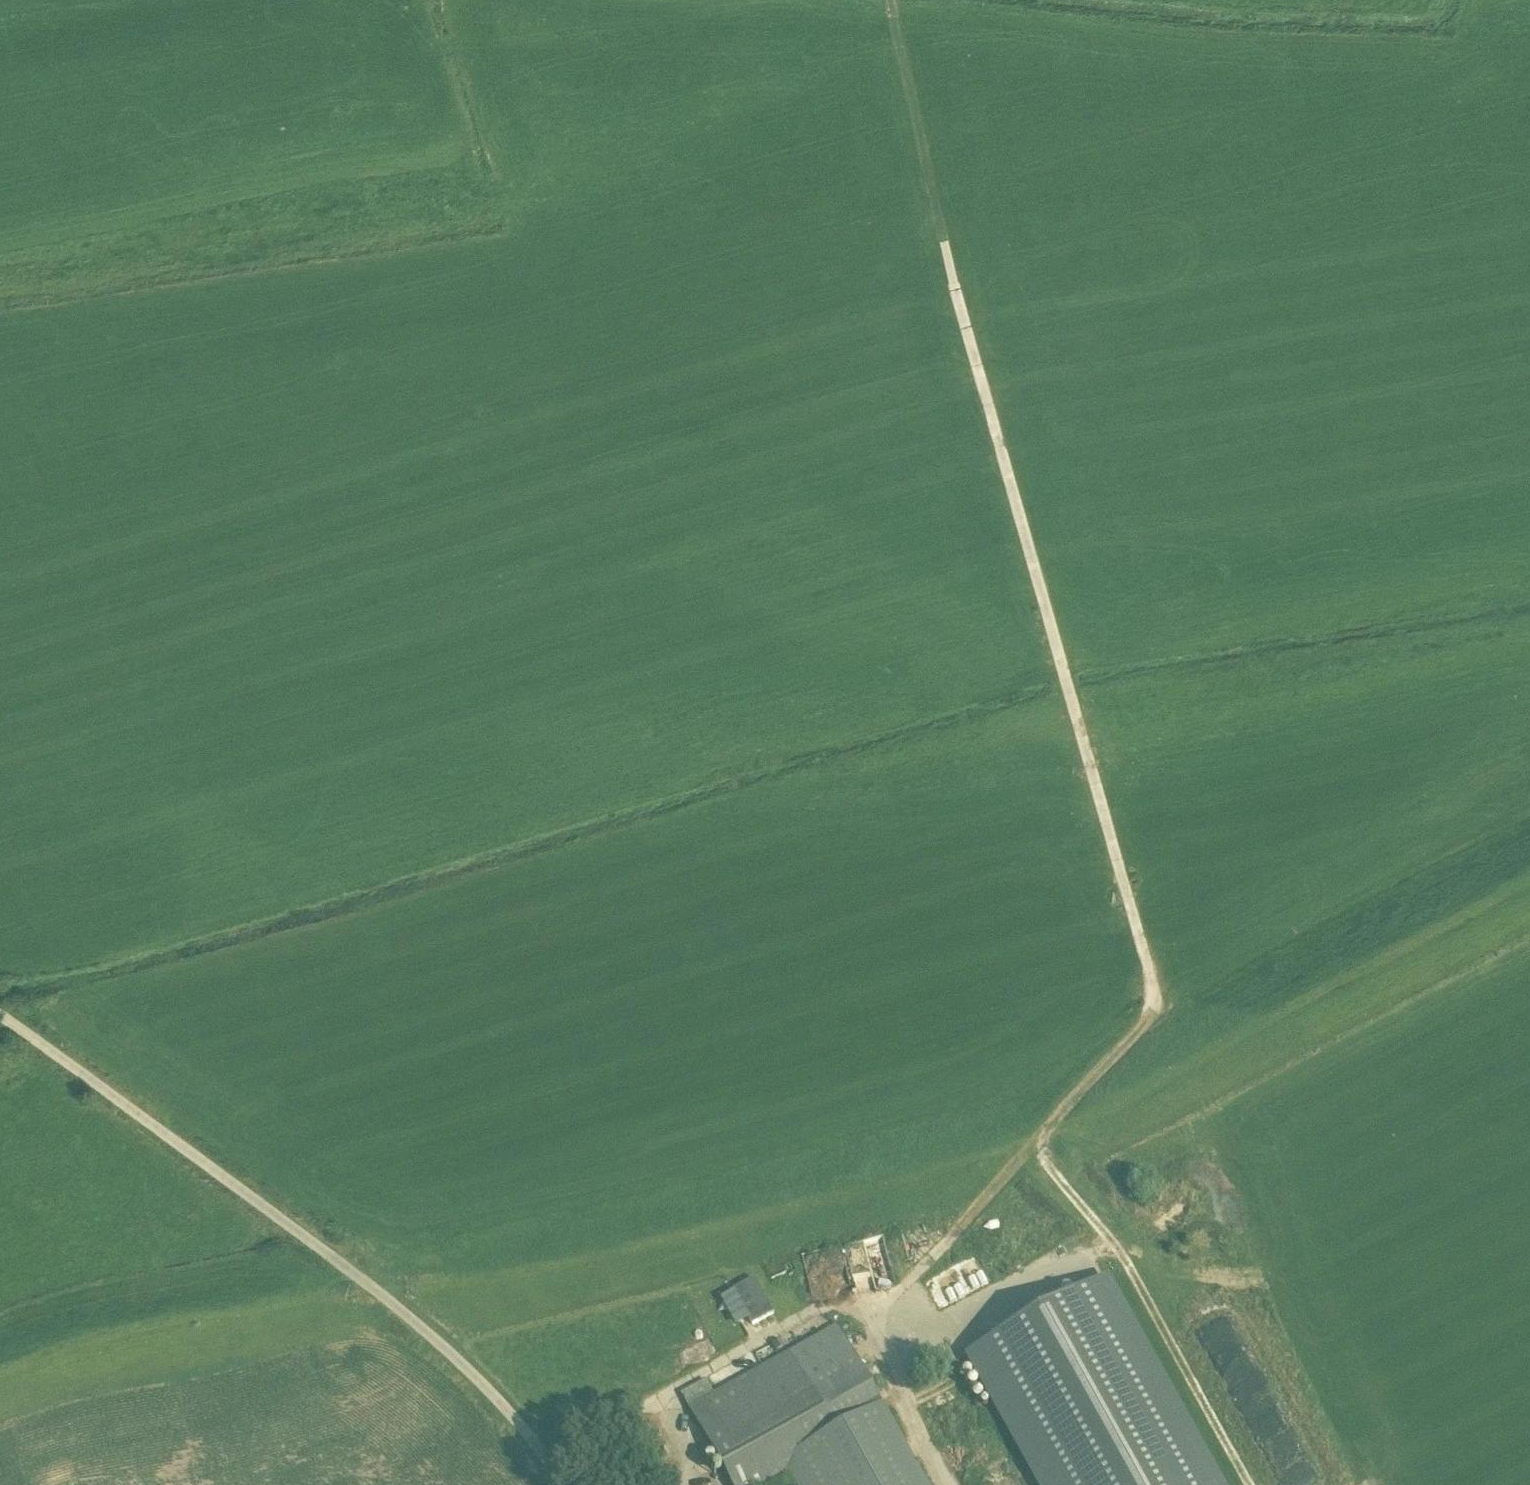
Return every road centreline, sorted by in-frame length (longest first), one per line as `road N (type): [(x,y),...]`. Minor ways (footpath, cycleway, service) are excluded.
road 1 (unclassified): [(558,1484),(506,1412),(434,1341),(190,1153),(0,1021)]

